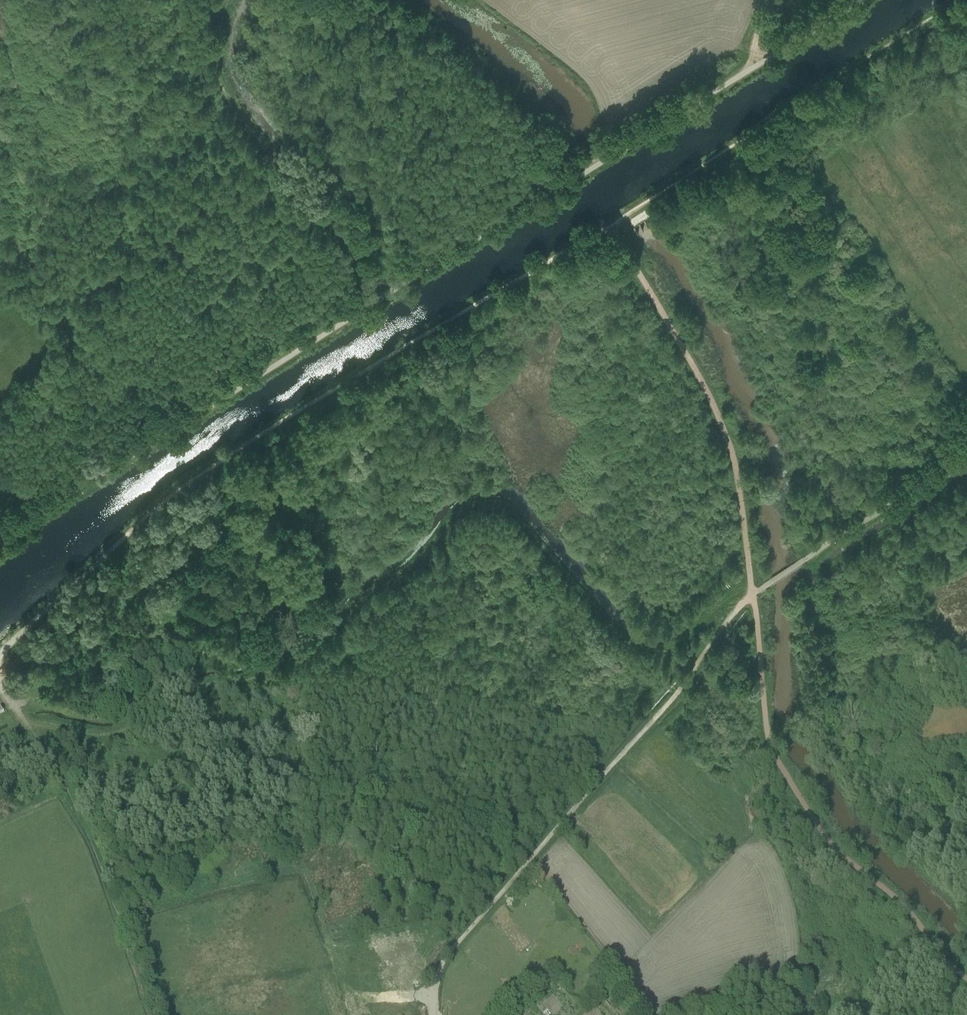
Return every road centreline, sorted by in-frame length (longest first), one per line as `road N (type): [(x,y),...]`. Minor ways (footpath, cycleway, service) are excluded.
road 1 (track): [(28,725),(92,844),(150,1014)]
road 2 (unclassified): [(0,656),(218,464)]
road 3 (track): [(101,563),(125,594),(116,620),(12,701)]

